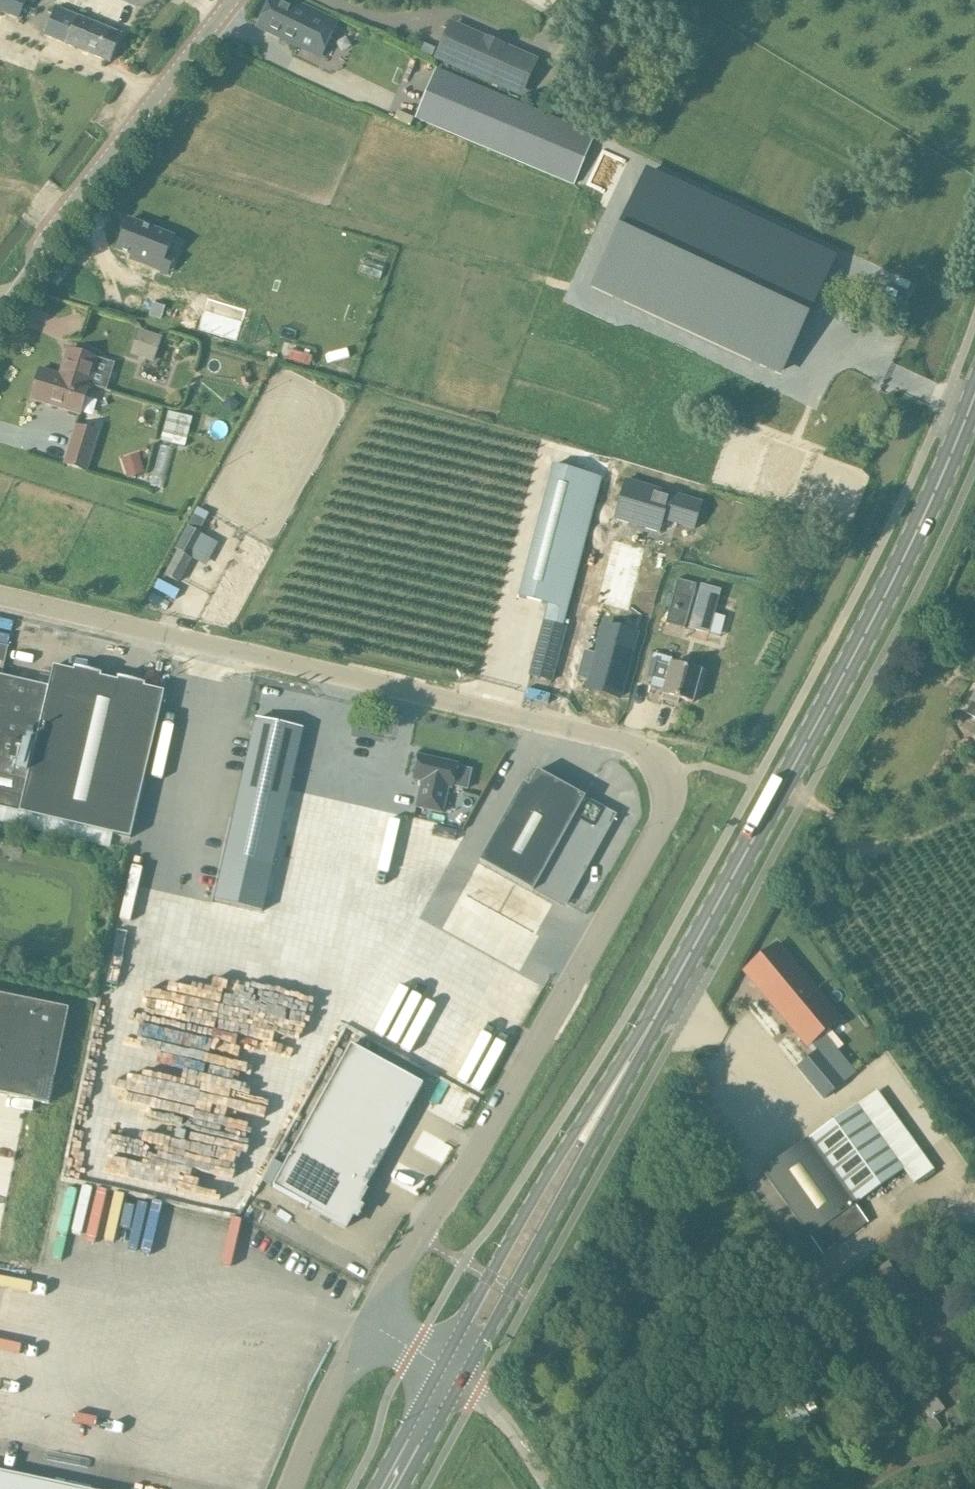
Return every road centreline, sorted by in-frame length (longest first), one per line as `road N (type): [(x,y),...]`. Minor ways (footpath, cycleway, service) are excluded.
road 1 (unclassified): [(369,1320),(489,1133),(669,811),(672,770),(631,745),(0,598)]
road 2 (primary): [(603,1105),(908,551),(974,395)]
road 3 (unclassified): [(0,305),(233,0)]
road 4 (primary): [(603,1105),(571,1139),(489,1276),(455,1367)]
road 5 (primary): [(455,1367),(490,1328),(603,1105)]
road 6 (unclassified): [(291,1488),(369,1320)]
road 7 (unclassified): [(552,1488),(455,1367)]
road 8 (primary): [(387,1488),(455,1367)]

